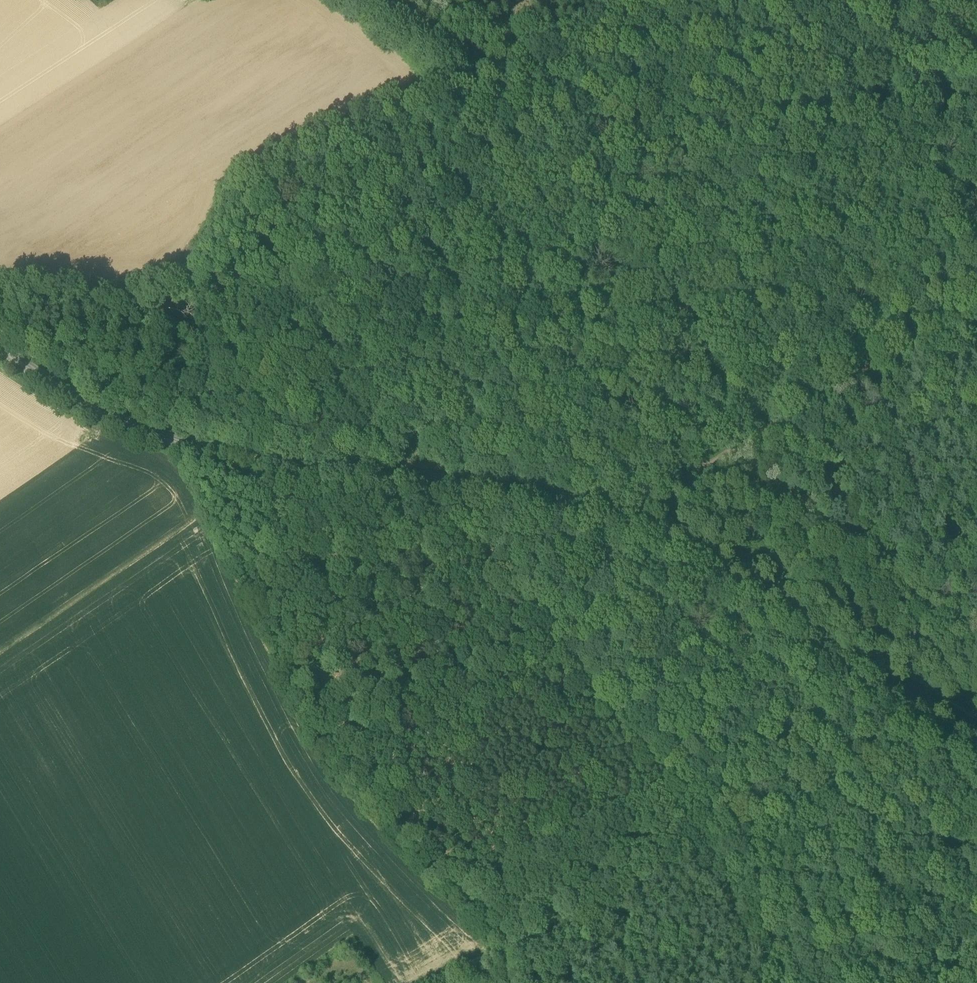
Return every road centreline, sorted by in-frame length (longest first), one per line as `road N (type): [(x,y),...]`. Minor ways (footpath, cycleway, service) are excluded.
road 1 (secondary): [(976,735),(765,589),(631,513),(516,487),(181,439),(104,411),(0,342)]
road 2 (track): [(637,507),(976,298)]
road 3 (track): [(0,286),(169,284)]

